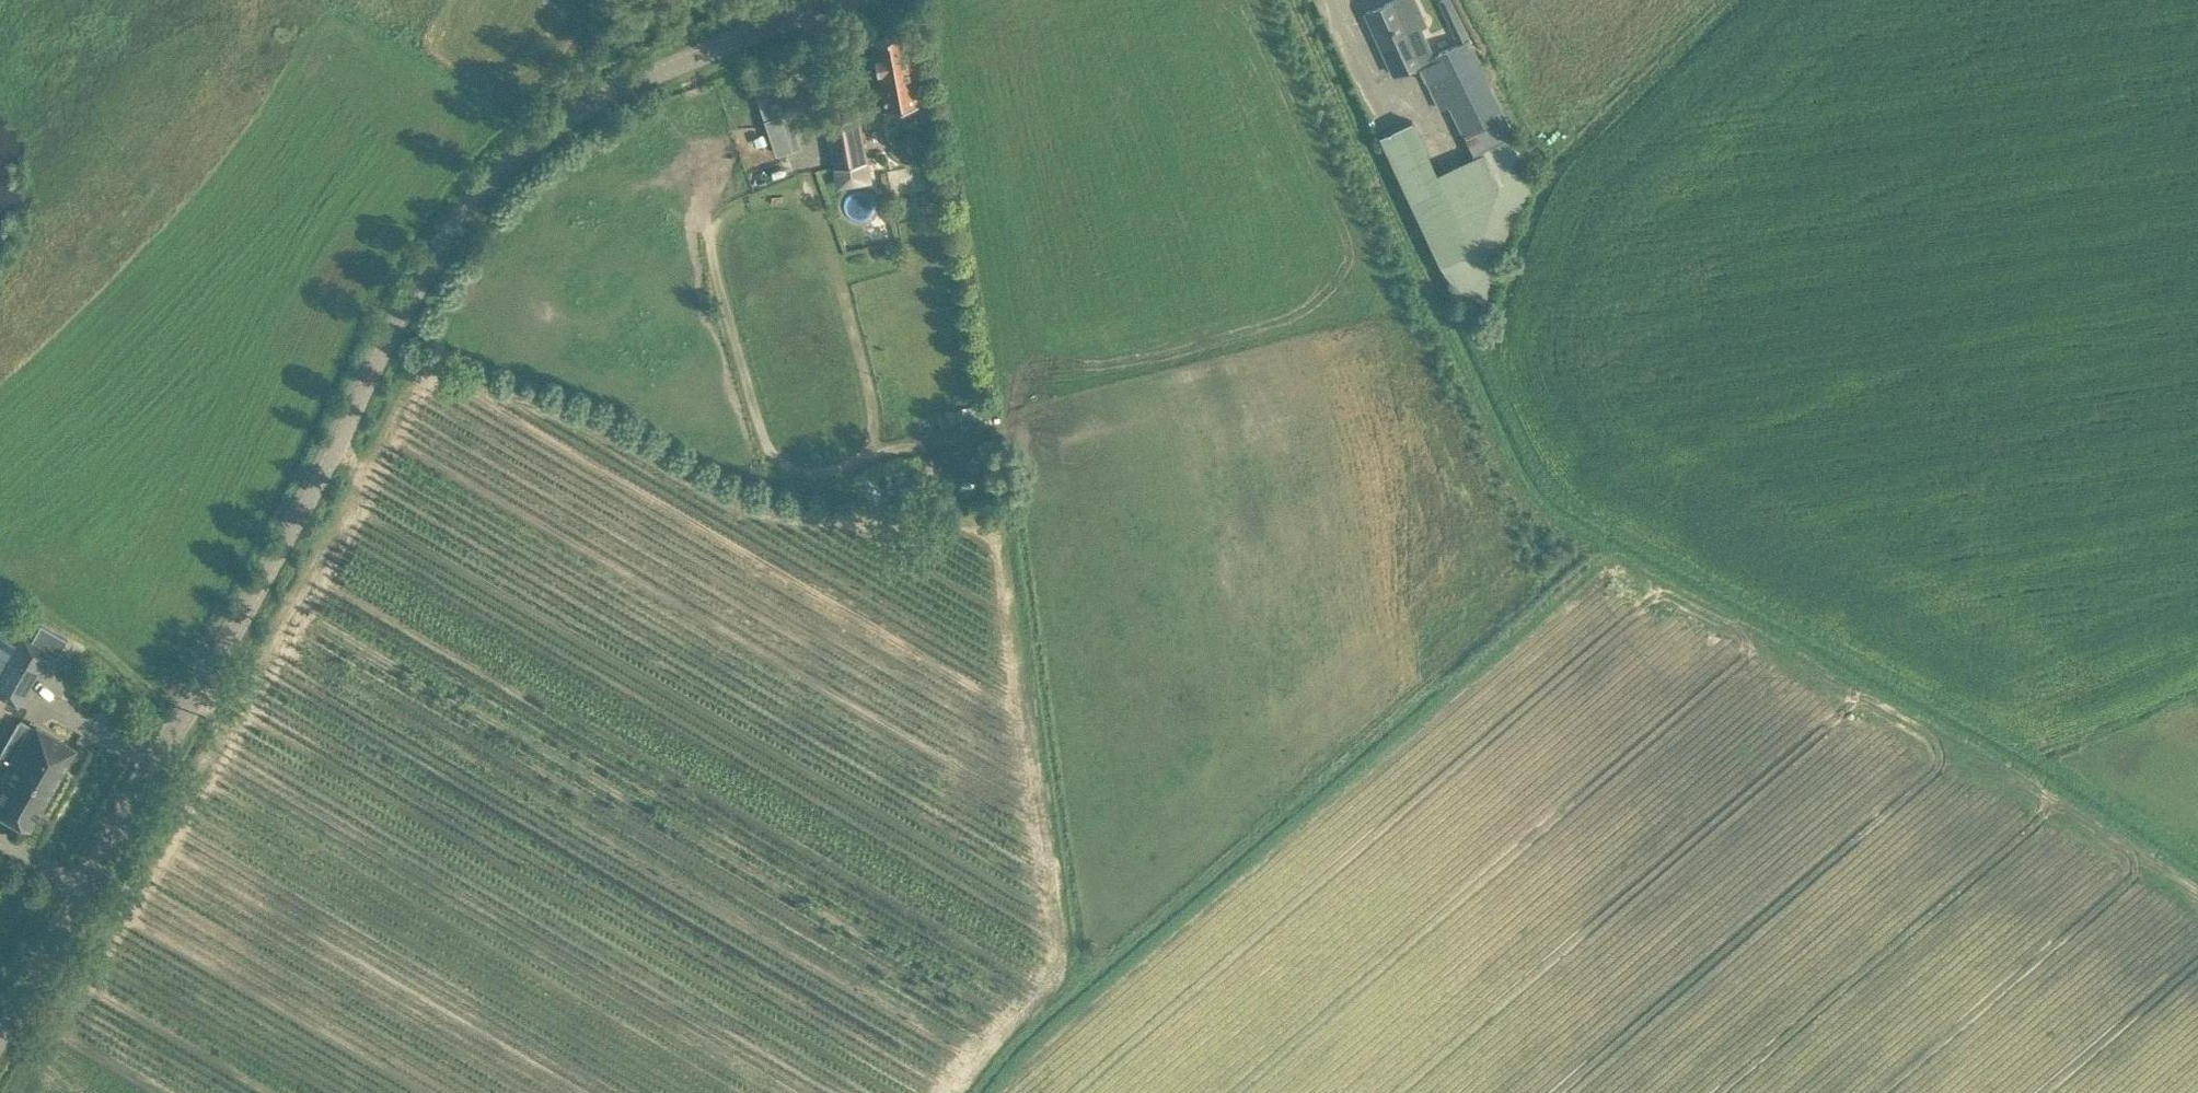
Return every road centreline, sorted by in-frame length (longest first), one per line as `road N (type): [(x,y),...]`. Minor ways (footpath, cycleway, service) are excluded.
road 1 (tertiary): [(0,1034),(315,486),(428,268),(476,198),(516,156),(577,111),(839,0)]

